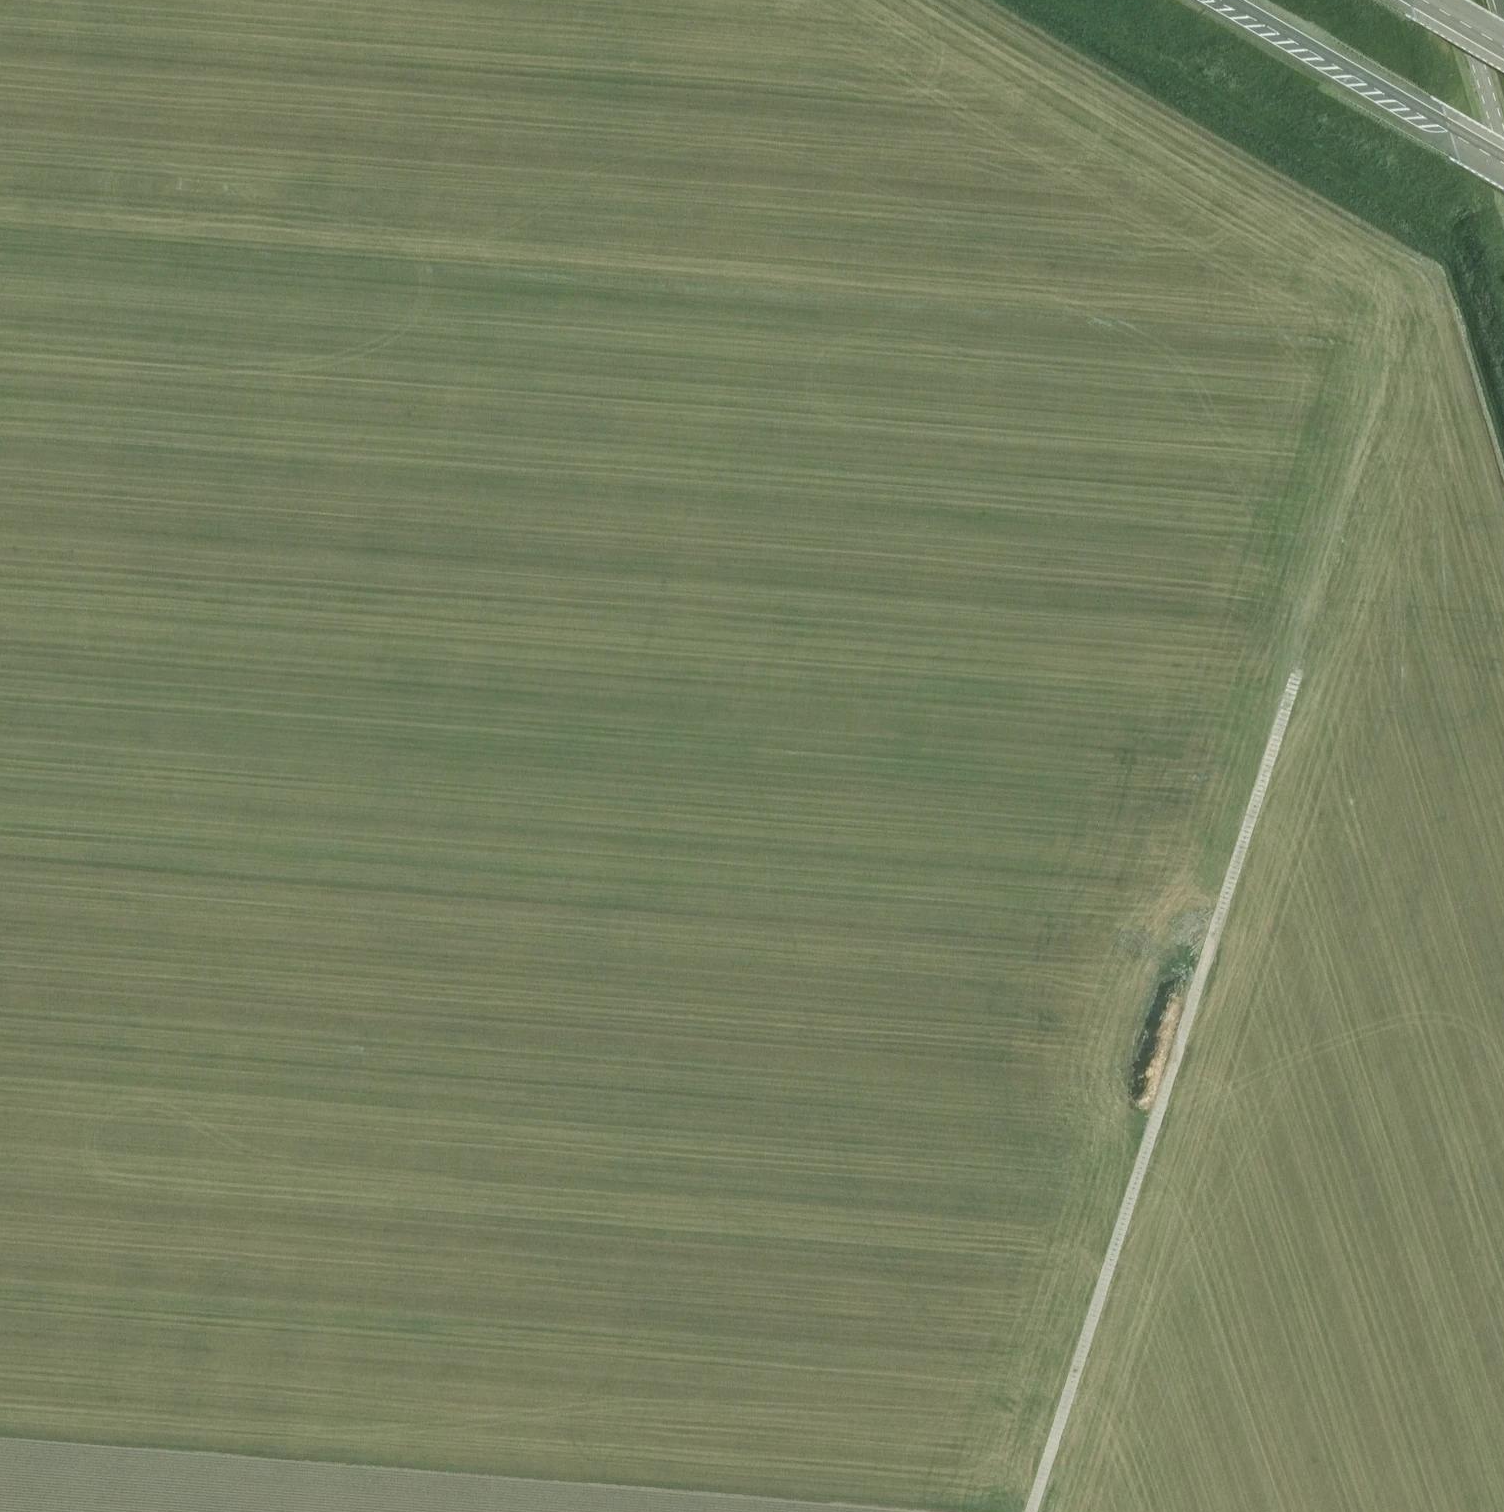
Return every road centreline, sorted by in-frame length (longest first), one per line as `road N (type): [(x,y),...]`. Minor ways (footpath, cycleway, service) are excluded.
road 1 (track): [(1296,676),(1421,279)]
road 2 (primary): [(1230,0),(1503,156)]
road 3 (unclassified): [(1503,140),(1461,0)]

